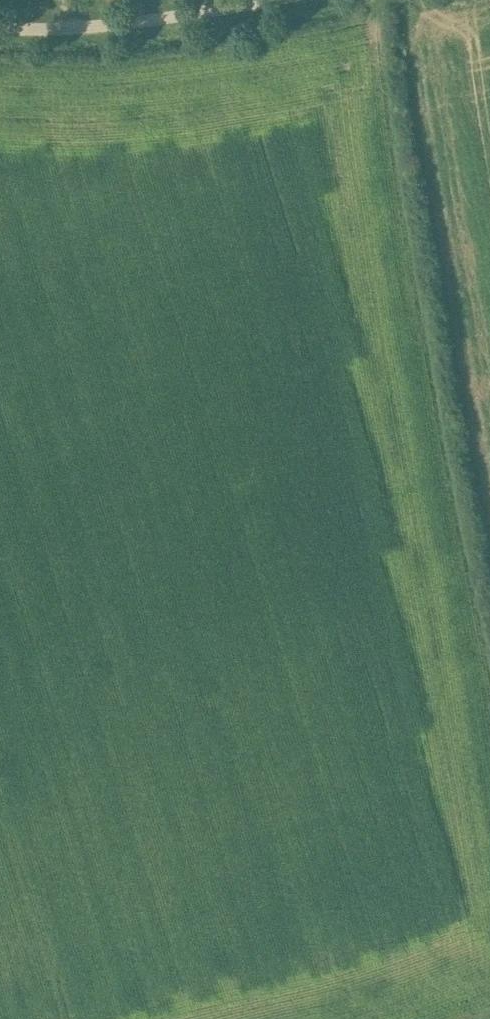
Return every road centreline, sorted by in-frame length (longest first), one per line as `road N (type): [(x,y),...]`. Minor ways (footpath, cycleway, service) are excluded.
road 1 (unclassified): [(0,28),(168,19),(259,0)]

